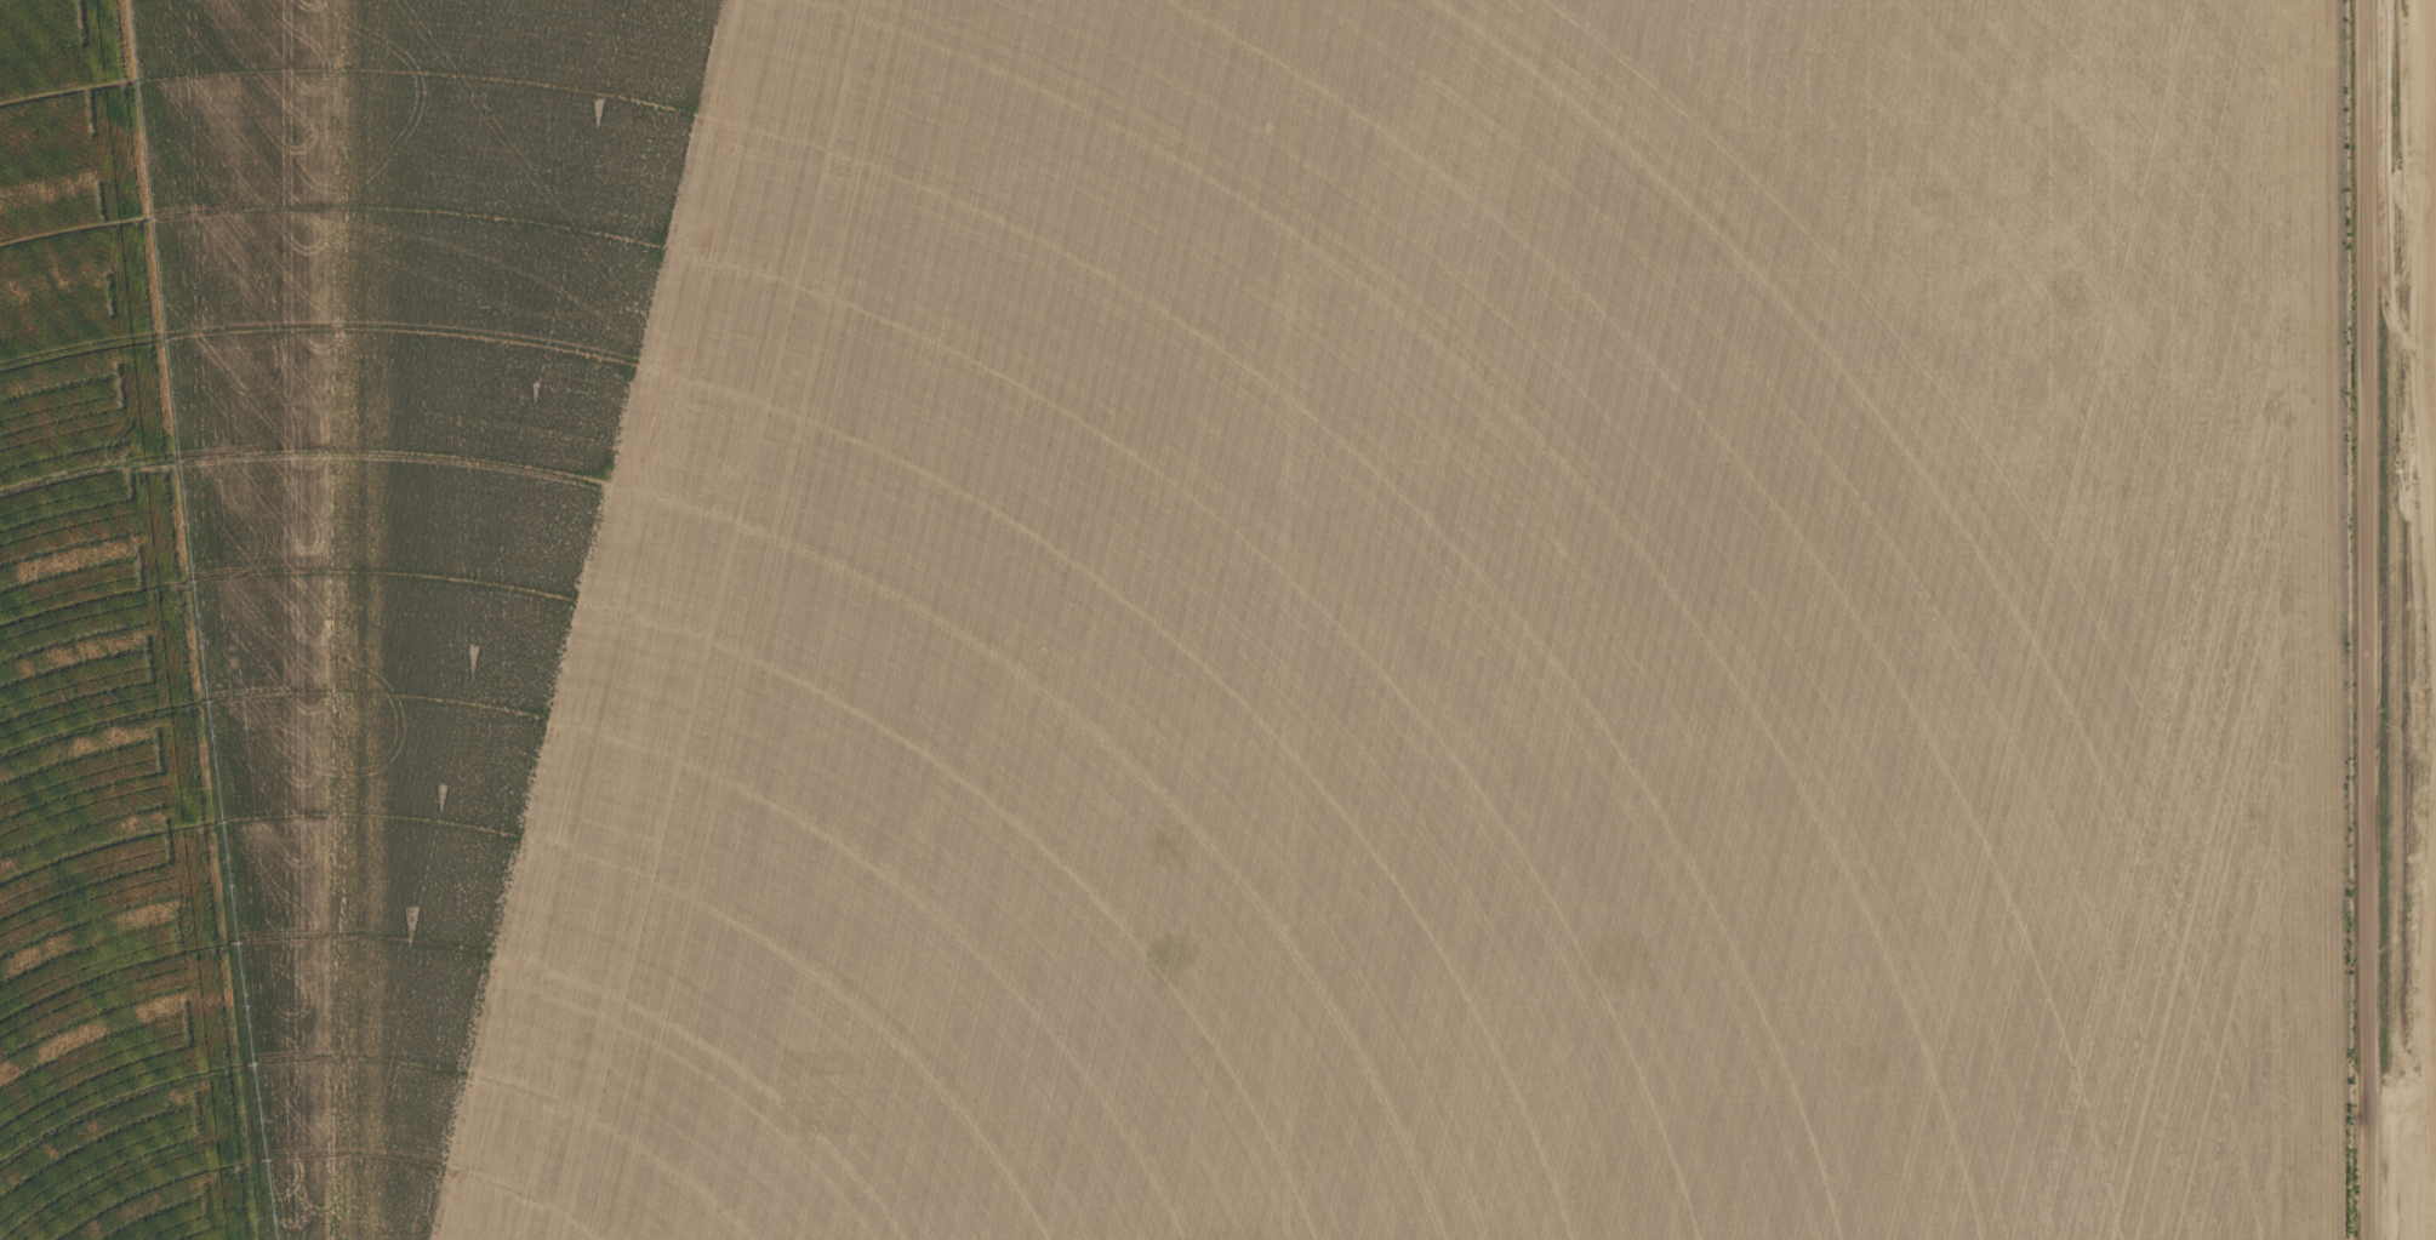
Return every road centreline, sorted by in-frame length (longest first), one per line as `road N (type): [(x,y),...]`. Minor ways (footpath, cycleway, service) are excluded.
road 1 (trunk): [(2367,0),(2370,1239)]

